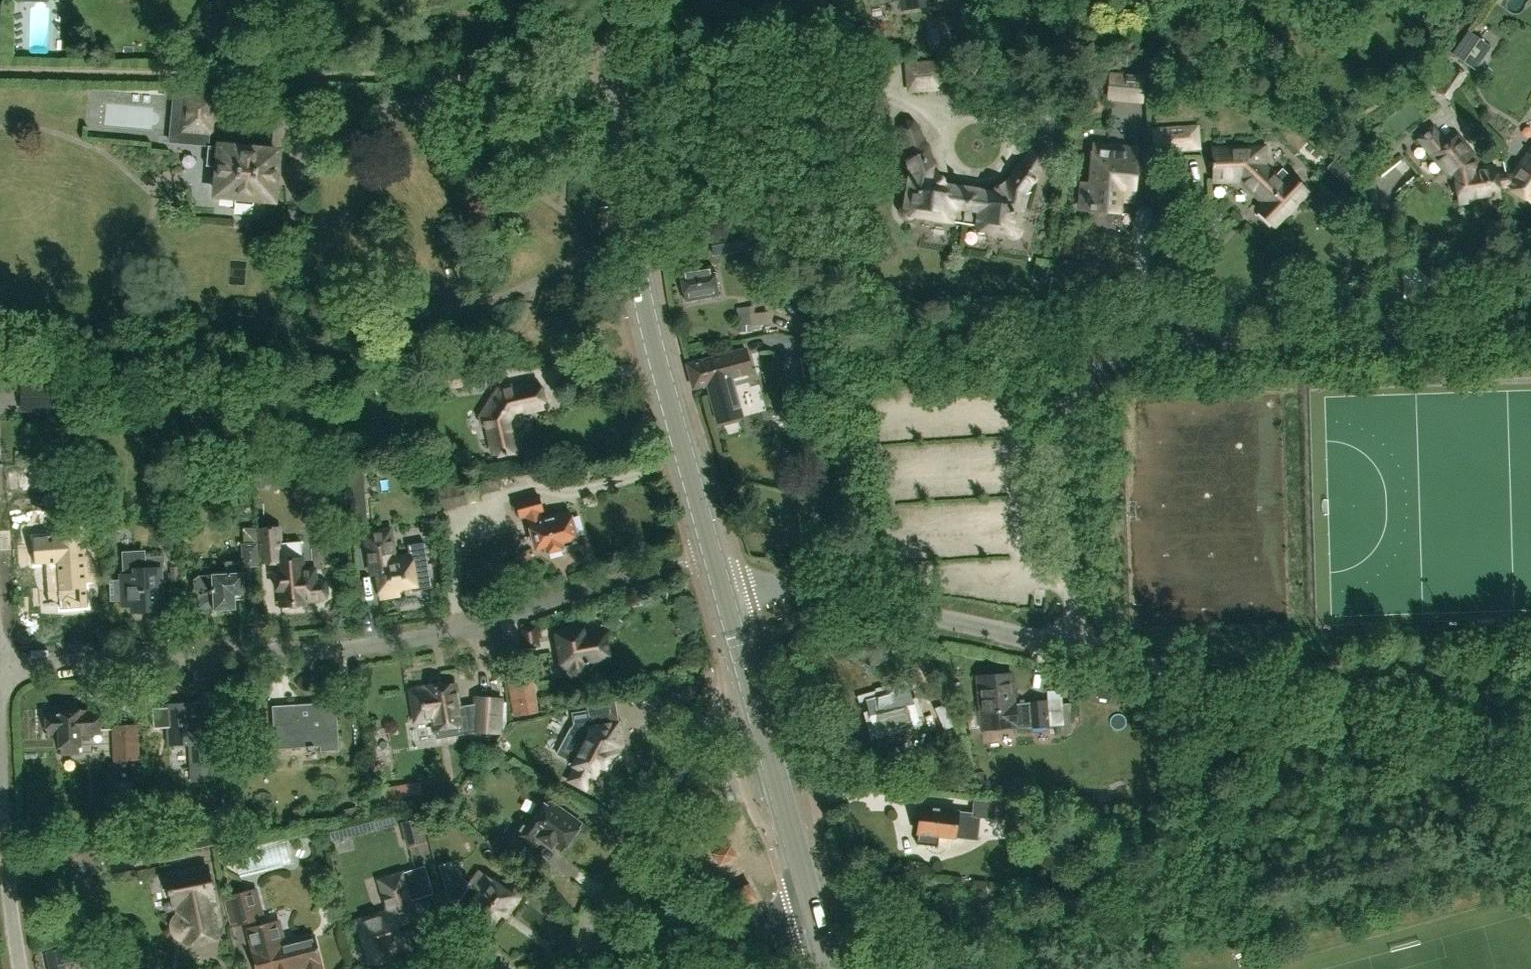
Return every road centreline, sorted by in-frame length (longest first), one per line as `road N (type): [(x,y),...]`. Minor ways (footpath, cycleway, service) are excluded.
road 1 (residential): [(1071,648),(1065,428),(1073,400),(1099,369),(1163,354),(1416,340),(1530,318)]
road 2 (residential): [(0,667),(358,646),(470,626),(651,571)]
road 3 (secondary): [(724,596),(636,267),(619,131),(617,0)]
road 4 (residential): [(1530,752),(1071,648)]
road 5 (residential): [(1071,648),(800,587),(724,596)]
road 6 (secondary): [(814,920),(724,596)]
road 7 (residential): [(588,958),(589,919),(665,804),(701,729)]
road 8 (tertiary): [(588,958),(814,920)]
road 9 (residential): [(19,968),(0,748)]

